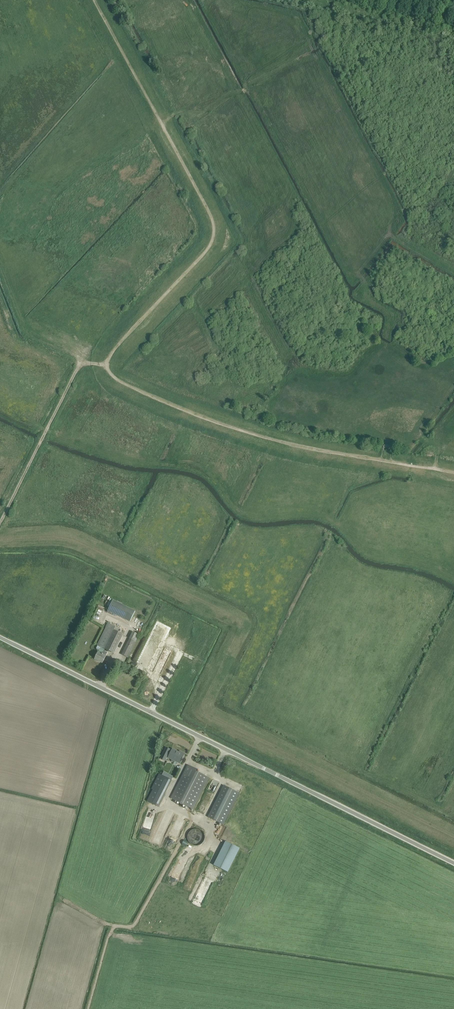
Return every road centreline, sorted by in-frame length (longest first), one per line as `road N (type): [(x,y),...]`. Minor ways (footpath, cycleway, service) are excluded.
road 1 (track): [(96,0),(214,228),(206,250),(114,350),(108,371),(181,410),(277,441),(453,472)]
road 2 (track): [(0,537),(64,533),(233,615),(237,639),(208,709),(453,834)]
road 3 (unclassified): [(453,863),(0,637)]
road 4 (track): [(0,523),(77,369),(107,366)]

